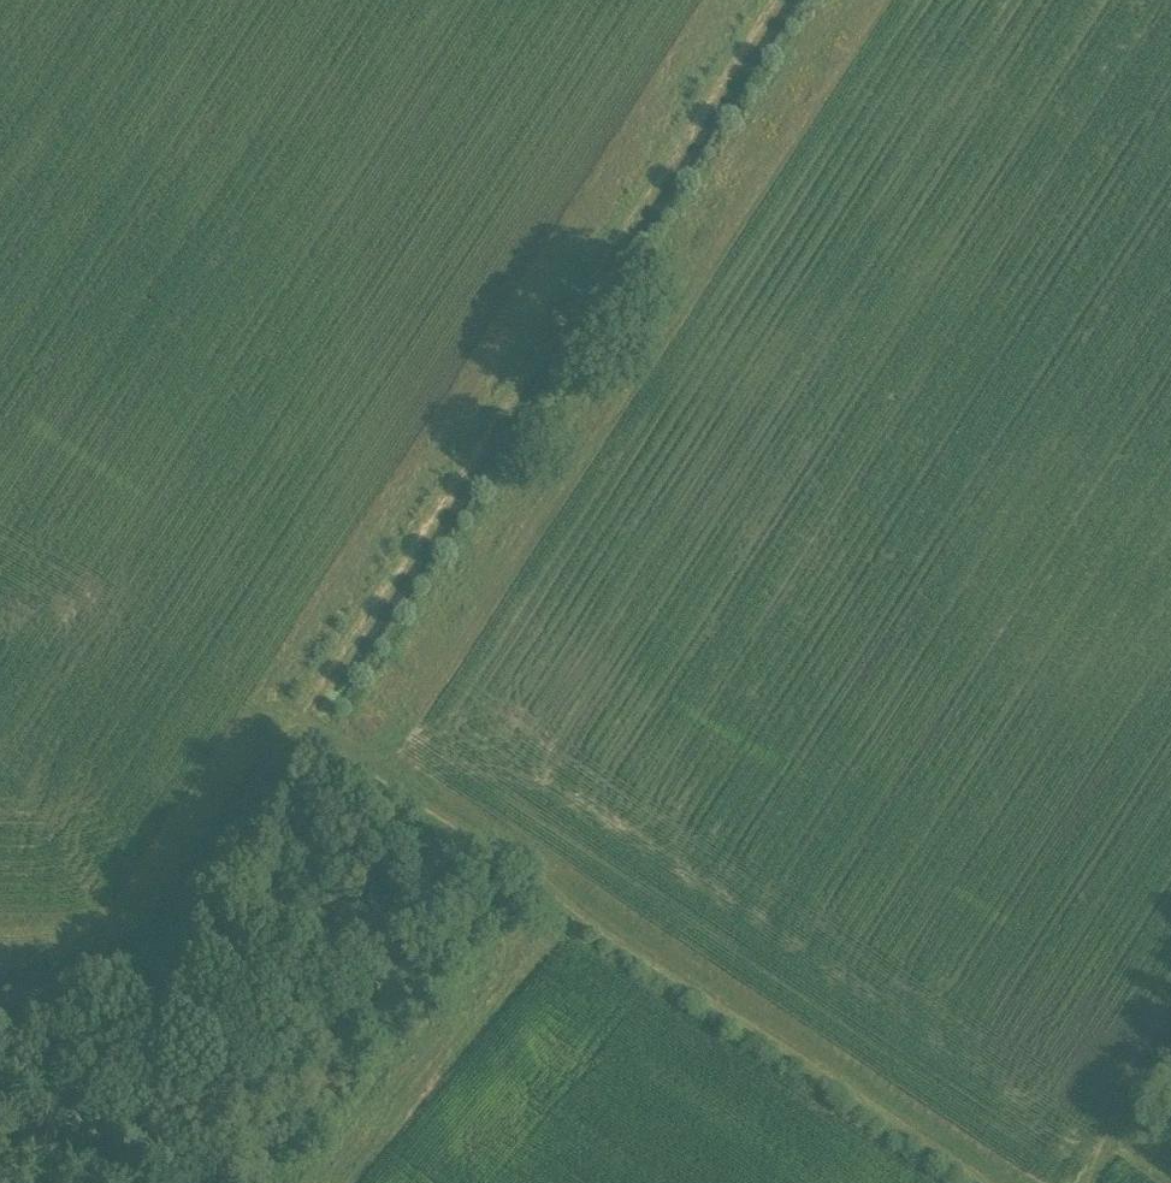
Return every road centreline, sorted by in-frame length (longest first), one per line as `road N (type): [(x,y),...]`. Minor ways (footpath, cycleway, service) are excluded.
road 1 (unclassified): [(117,1182),(0,1108)]

